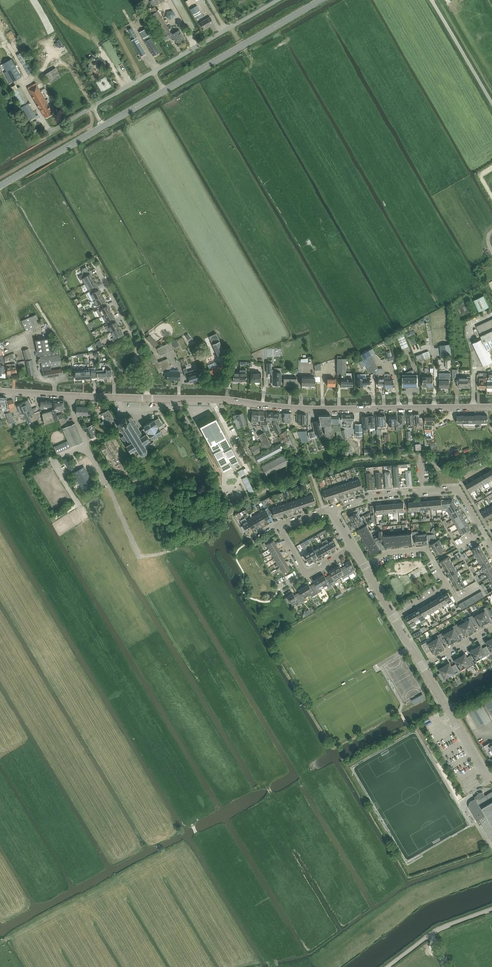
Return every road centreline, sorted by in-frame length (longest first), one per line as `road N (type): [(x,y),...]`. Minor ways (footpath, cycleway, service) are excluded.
road 1 (tertiary): [(321,0),(0,186)]
road 2 (residential): [(491,407),(323,409),(147,398)]
road 3 (unclassified): [(43,137),(277,0)]
road 4 (residential): [(491,547),(457,489),(373,496),(330,509)]
road 5 (residential): [(394,617),(445,581),(426,549),(388,553),(365,567)]
road 6 (residential): [(147,398),(0,391)]
road 7 (residential): [(147,398),(137,342),(97,268)]
road 8 (track): [(25,82),(56,63),(70,68),(111,139)]
road 9 (unclassified): [(491,775),(423,667)]
road 10 (unclassified): [(491,909),(436,931),(387,966)]

